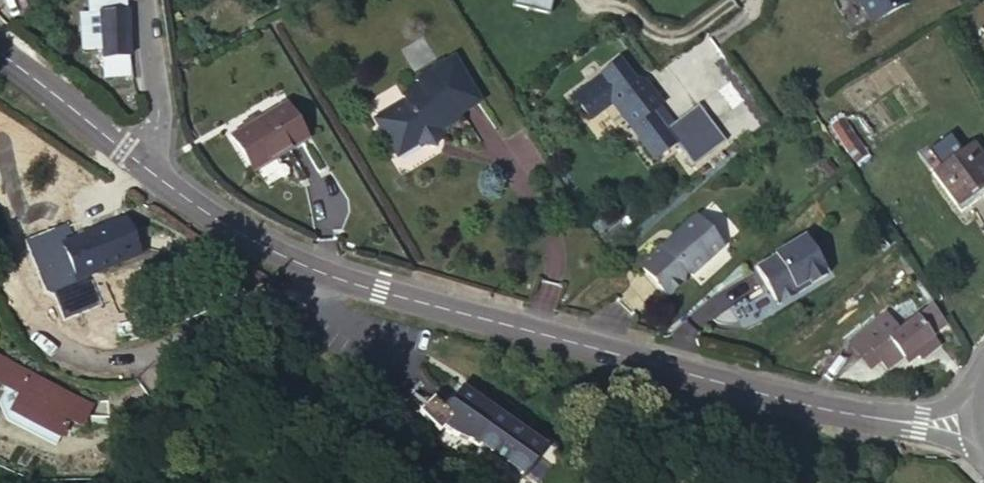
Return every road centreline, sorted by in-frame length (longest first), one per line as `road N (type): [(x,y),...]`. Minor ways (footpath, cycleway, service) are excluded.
road 1 (tertiary): [(290,260),(541,334),(911,422)]
road 2 (unclassified): [(0,265),(10,305),(56,349),(141,363),(253,313),(290,260)]
road 3 (tertiary): [(134,162),(290,260)]
road 4 (tertiary): [(0,53),(134,162)]
road 5 (residential): [(134,162),(157,130),(142,0)]

